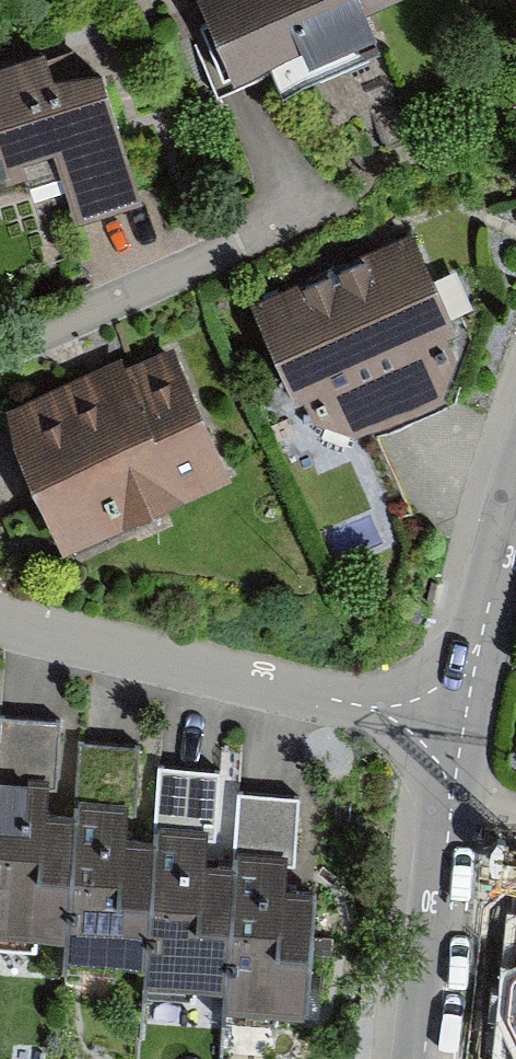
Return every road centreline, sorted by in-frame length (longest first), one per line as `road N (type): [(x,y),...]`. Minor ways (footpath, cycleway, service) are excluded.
road 1 (residential): [(435,719),(0,615)]
road 2 (residential): [(435,719),(453,796),(424,1058)]
road 3 (residential): [(515,501),(483,631),(465,677),(435,719)]

